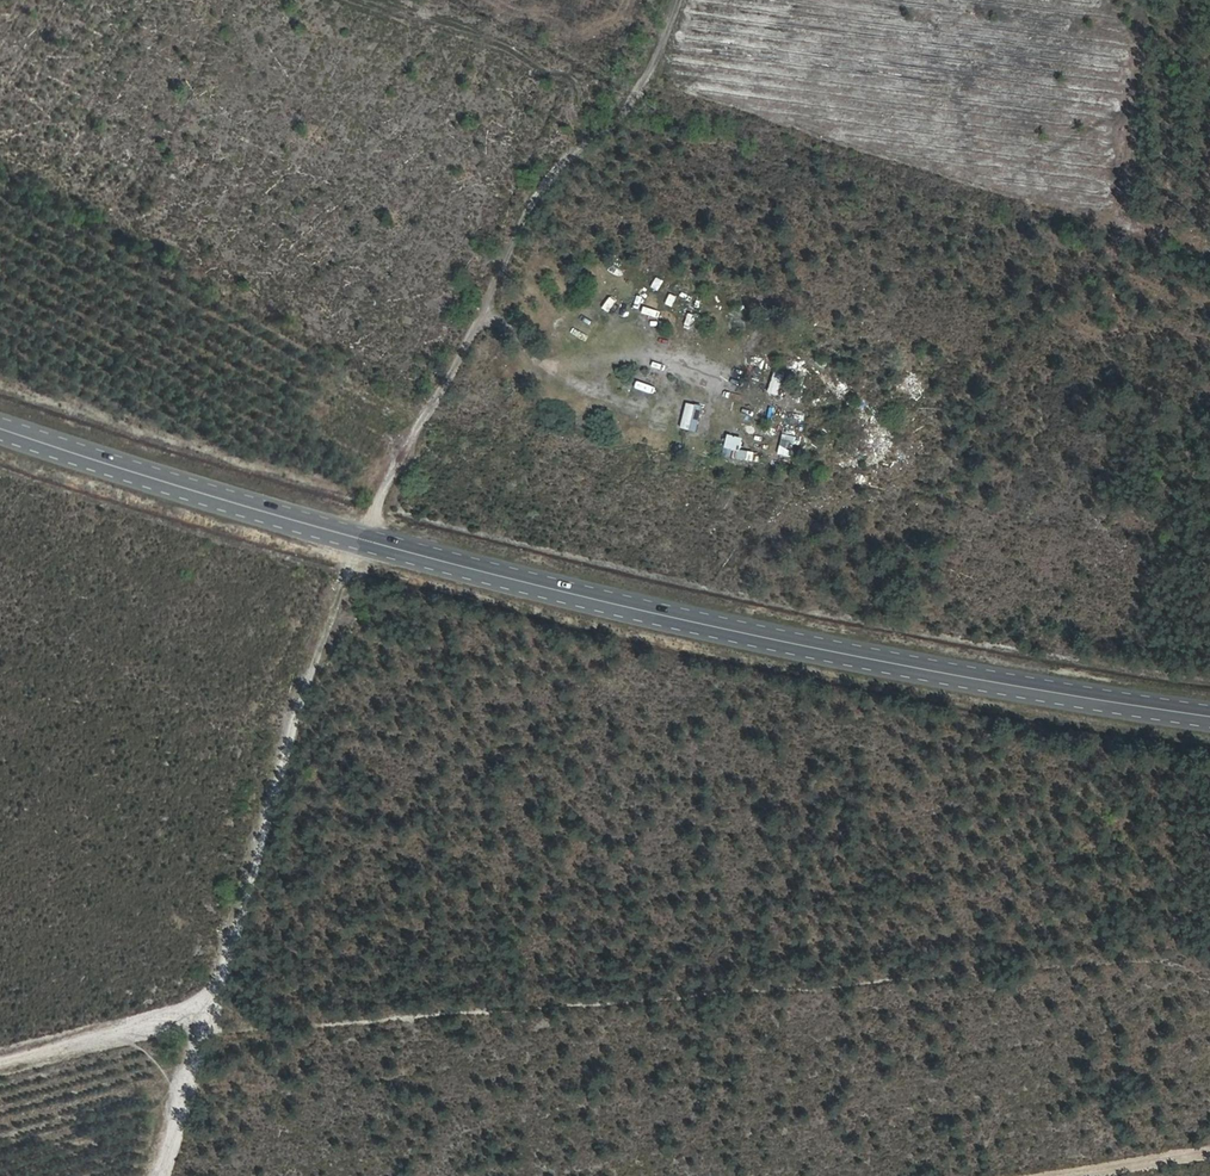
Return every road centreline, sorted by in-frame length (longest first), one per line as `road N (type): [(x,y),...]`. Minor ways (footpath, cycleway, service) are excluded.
road 1 (secondary): [(0,429),(548,588),(869,659),(1209,717)]
road 2 (track): [(169,1175),(203,1029),(304,688),(365,541),(480,332)]
road 3 (track): [(0,1064),(183,1016),(206,1018)]
road 4 (track): [(1209,1152),(1050,1175)]

